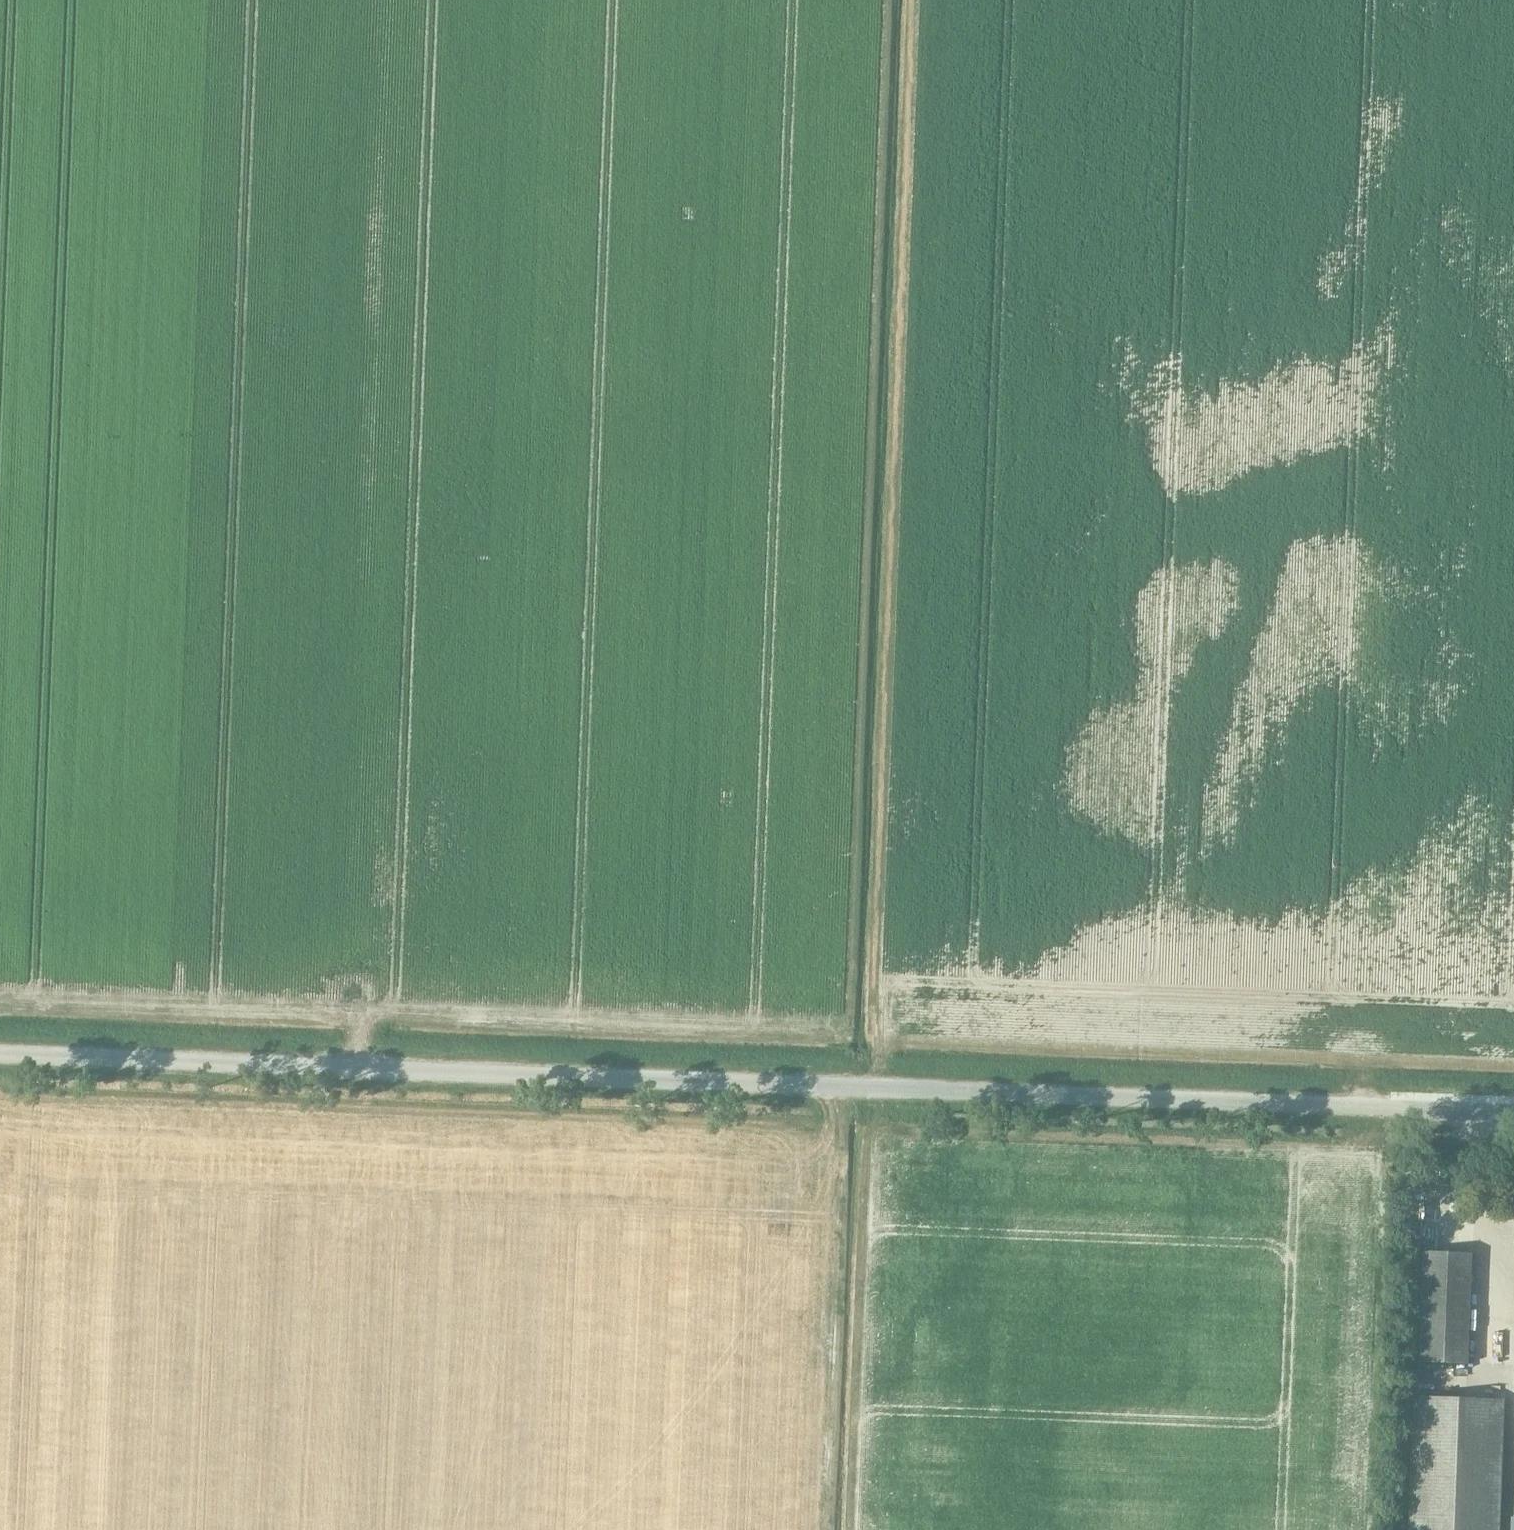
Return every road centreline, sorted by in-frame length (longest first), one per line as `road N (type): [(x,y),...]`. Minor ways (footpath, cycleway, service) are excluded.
road 1 (unclassified): [(1513,1111),(0,1051)]

